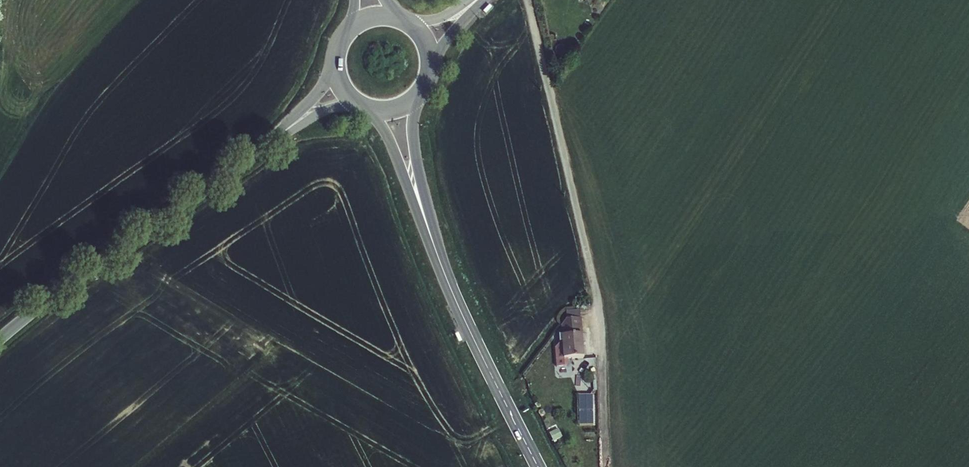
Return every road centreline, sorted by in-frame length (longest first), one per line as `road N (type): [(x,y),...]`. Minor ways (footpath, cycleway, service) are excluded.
road 1 (track): [(608,466),(599,302),(529,0)]
road 2 (tertiary): [(0,339),(254,154)]
road 3 (tertiary): [(538,466),(440,262)]
road 4 (tertiary): [(440,262),(414,142),(423,88)]
road 5 (tertiary): [(372,108),(440,262)]
road 6 (tertiary): [(336,57),(311,102),(254,154)]
road 7 (tertiary): [(254,154),(325,109),(366,106)]

